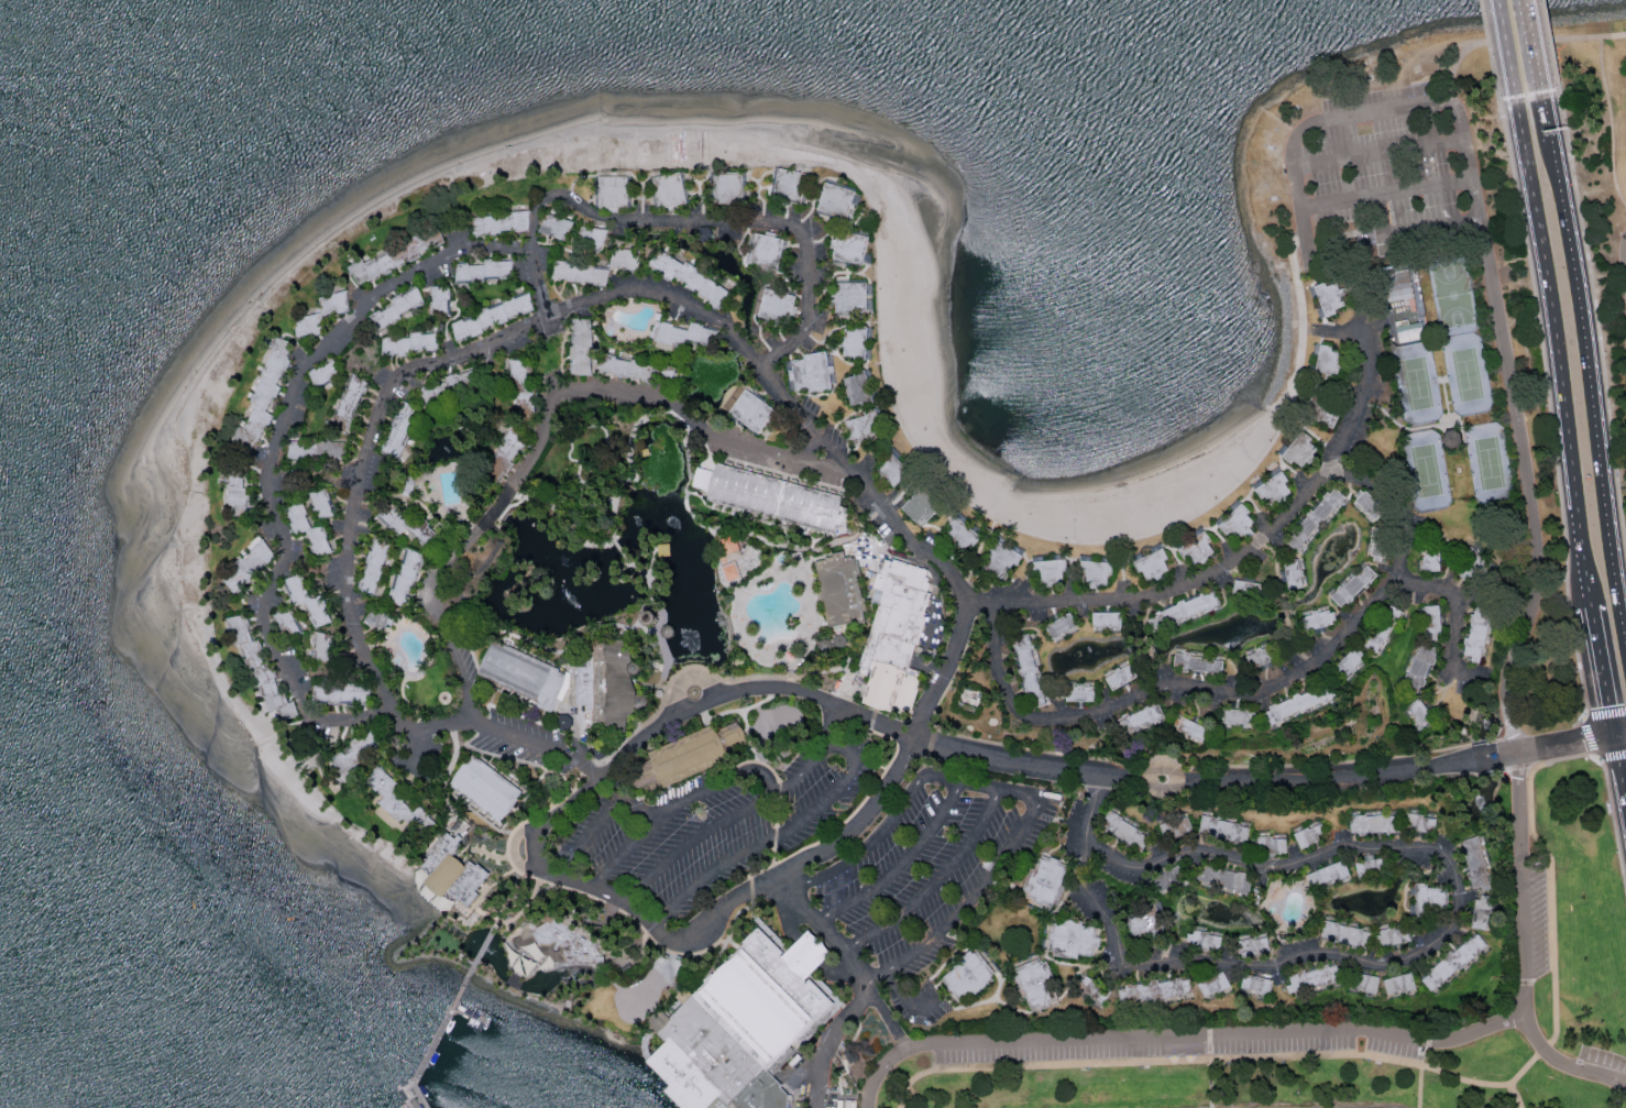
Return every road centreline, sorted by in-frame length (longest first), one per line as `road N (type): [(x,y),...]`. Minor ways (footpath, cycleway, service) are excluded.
road 1 (residential): [(1103,777),(1091,820),(1088,854),(1087,890),(1125,957),(1152,966),(1243,969),(1281,968),(1317,952),(1395,964),(1430,955),(1460,931),(1465,904),(1458,875),(1440,855),(1407,848),(1342,849),(1290,867),(1205,855),(1140,870),(1088,854)]
road 2 (residential): [(1517,755),(1507,681),(1530,621),(1540,556),(1462,114),(1447,98),(1310,125),(1293,145),(1312,262)]
road 3 (residential): [(551,320),(531,251),(483,250),(382,293),(342,326),(296,387),(270,480),(293,556),(270,591),(266,632),(316,718),(393,714)]
road 4 (residential): [(1332,471),(1382,492),(1408,527),(1398,577),(1326,657),(1268,690),(1178,687),(1077,718),(1024,716),(999,651),(1000,607)]
road 5 (residential): [(908,1051),(1361,1031),(1460,1042),(1524,1016)]
road 6 (residential): [(1130,778),(1050,770),(918,739),(820,699),(771,689),(718,696),(680,713),(597,783)]
road 7 (residential): [(1363,337),(1370,367),(1364,404),(1332,471),(1223,572),(1136,600),(974,603)]
road 8 (secondary): [(1518,105),(1594,611)]
road 9 (secondary): [(1625,635),(1554,133)]
road 10 (residential): [(974,603),(890,791),(846,843),(729,903),(696,939),(668,942)]
road 11 (residential): [(531,251),(540,208),(556,197),(617,221),(793,227),(809,244),(811,311),(801,337),(762,367)]
road 12 (residential): [(405,373),(384,406),(360,483),(349,610),(408,733),(476,721)]
road 13 (residential): [(486,524),(435,586),(435,613),(451,635),(468,701),(476,721),(591,769),(597,783)]
road 14 (residential): [(405,373),(635,293),(705,312),(738,339)]
road 15 (residential): [(1563,1066),(1543,1052),(1524,1016),(1517,755)]
road 16 (residential): [(762,367),(846,474),(974,603)]
road 17 (residential): [(1517,755),(1375,778),(1202,781)]
road 18 (residential): [(668,942),(622,899),(545,873),(537,857),(538,835),(597,783)]
road 19 (residential): [(672,404),(574,390),(549,405),(545,439),(507,497)]
road 20 (residential): [(1398,577),(1452,594),(1460,608),(1455,668),(1486,678)]
road 21 (residential): [(846,474),(701,428)]
road 22 (residential): [(780,878),(868,990)]
road 23 (secondary): [(1594,611),(1612,735)]

